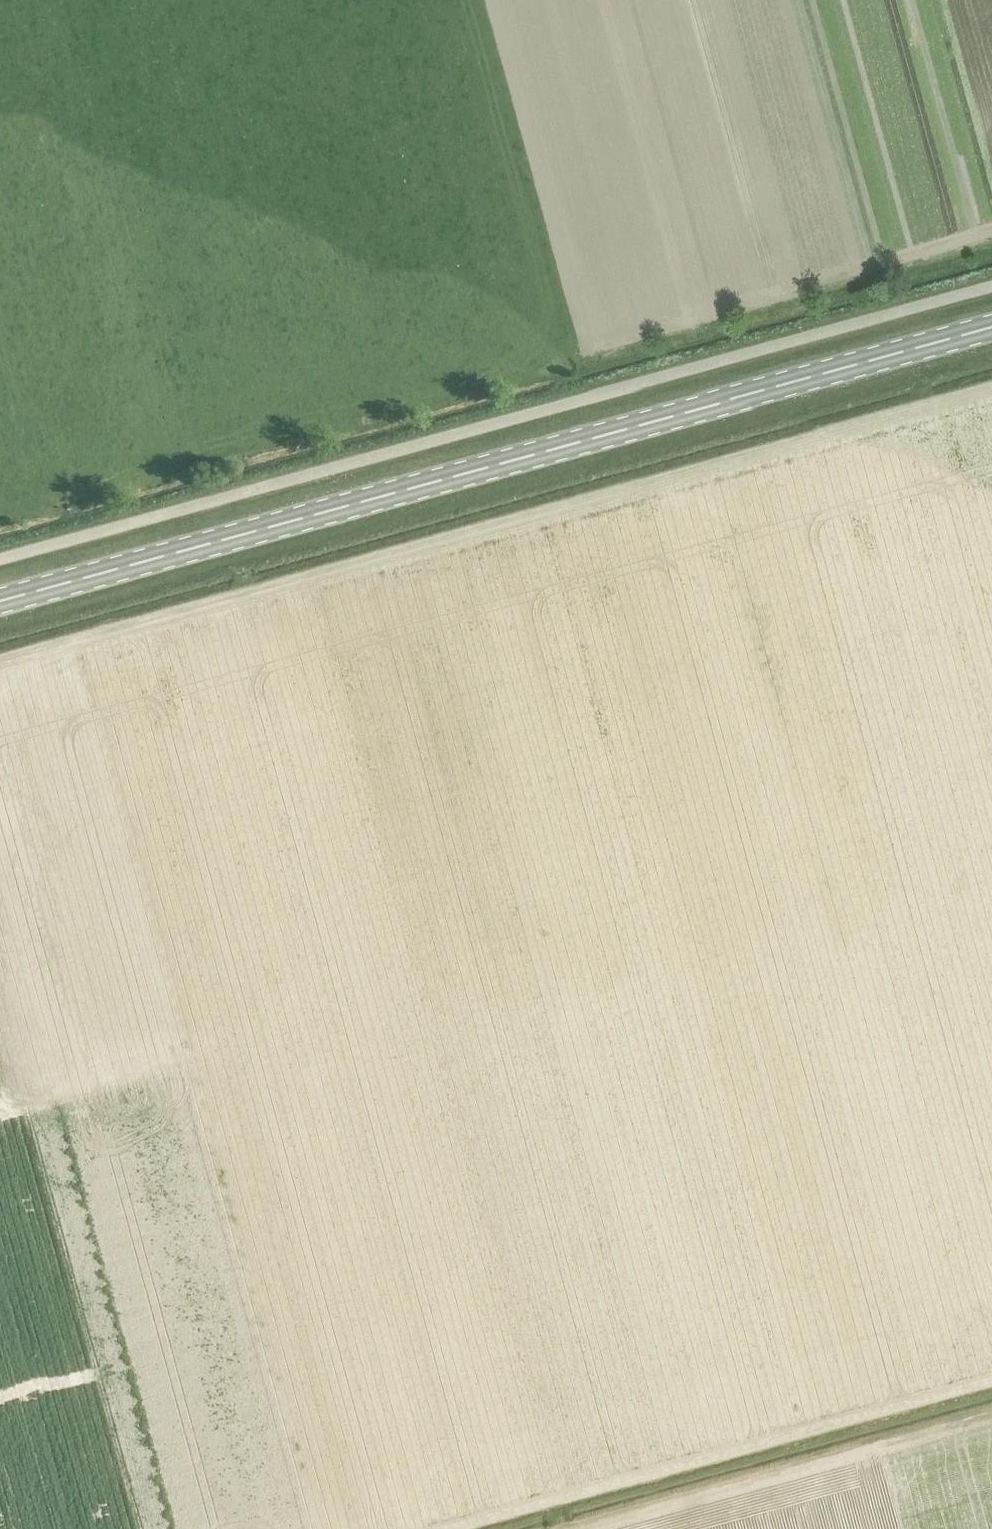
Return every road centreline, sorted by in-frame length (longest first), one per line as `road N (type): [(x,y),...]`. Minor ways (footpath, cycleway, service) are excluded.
road 1 (primary): [(0,600),(991,328)]
road 2 (track): [(578,1528),(991,1411)]

